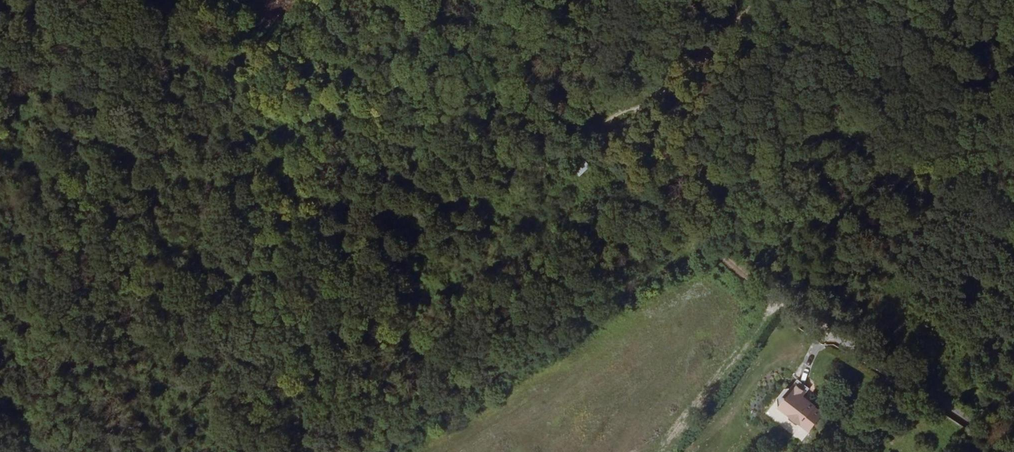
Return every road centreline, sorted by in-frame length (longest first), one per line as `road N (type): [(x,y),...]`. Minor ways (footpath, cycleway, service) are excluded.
road 1 (track): [(1012,451),(703,233),(600,132),(408,37),(381,0)]
road 2 (track): [(703,233),(383,451)]

